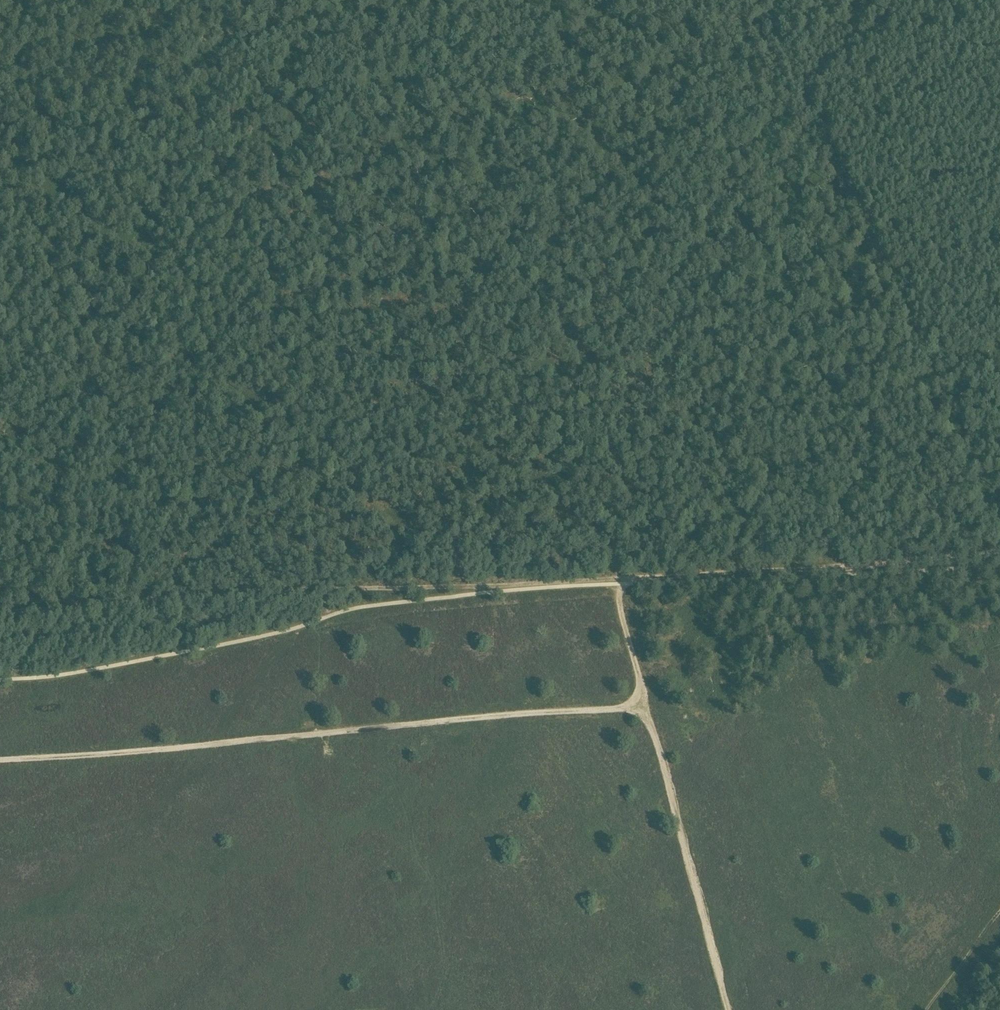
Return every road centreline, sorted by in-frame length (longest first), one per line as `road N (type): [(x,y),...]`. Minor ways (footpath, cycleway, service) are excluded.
road 1 (track): [(645,706),(0,761)]
road 2 (track): [(0,613),(620,581)]
road 3 (track): [(999,551),(620,581)]
road 4 (track): [(728,1009),(645,706)]
road 5 (track): [(620,581),(645,706)]

